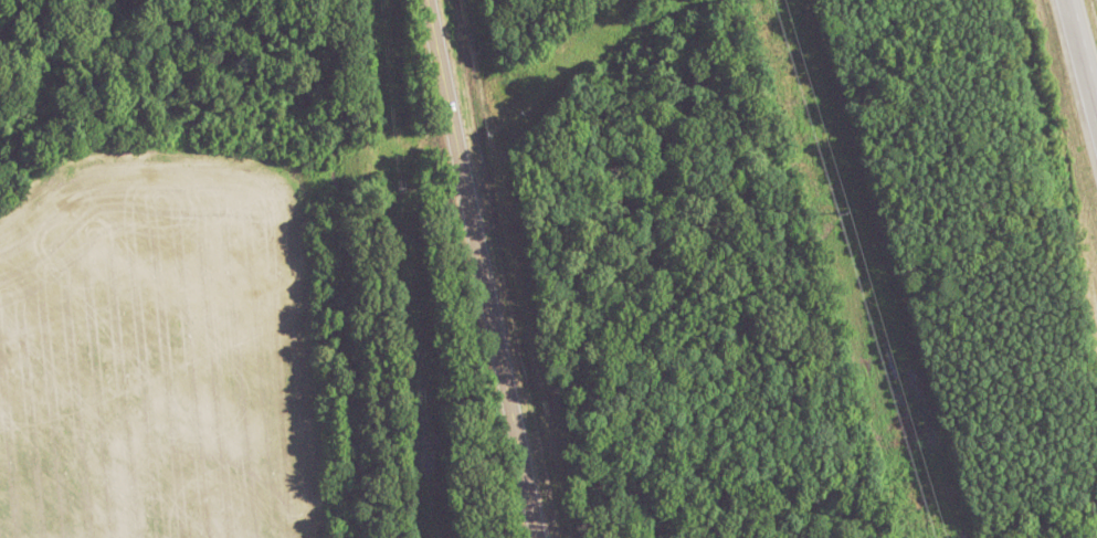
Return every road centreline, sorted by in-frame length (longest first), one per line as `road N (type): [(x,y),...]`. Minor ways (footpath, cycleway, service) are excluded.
road 1 (primary): [(538,537),(428,0)]

